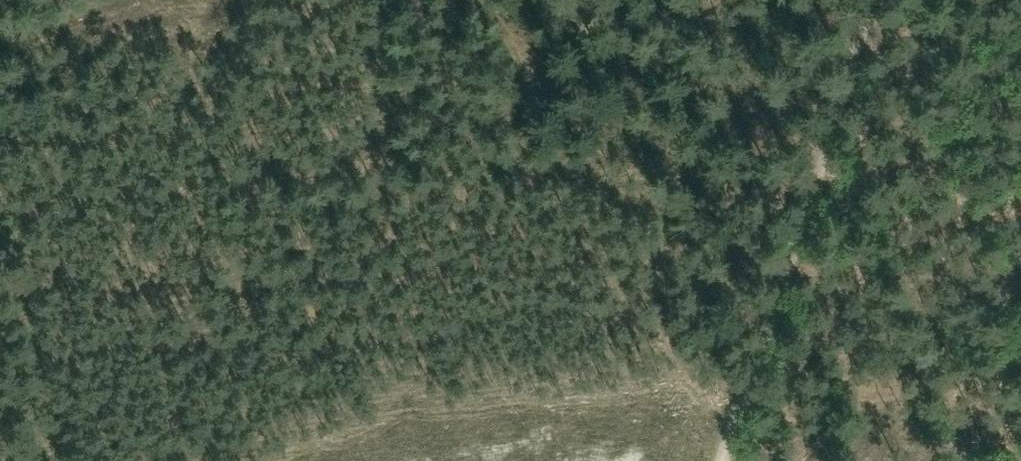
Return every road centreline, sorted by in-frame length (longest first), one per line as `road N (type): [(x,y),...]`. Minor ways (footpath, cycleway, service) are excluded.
road 1 (track): [(853,0),(716,460)]

